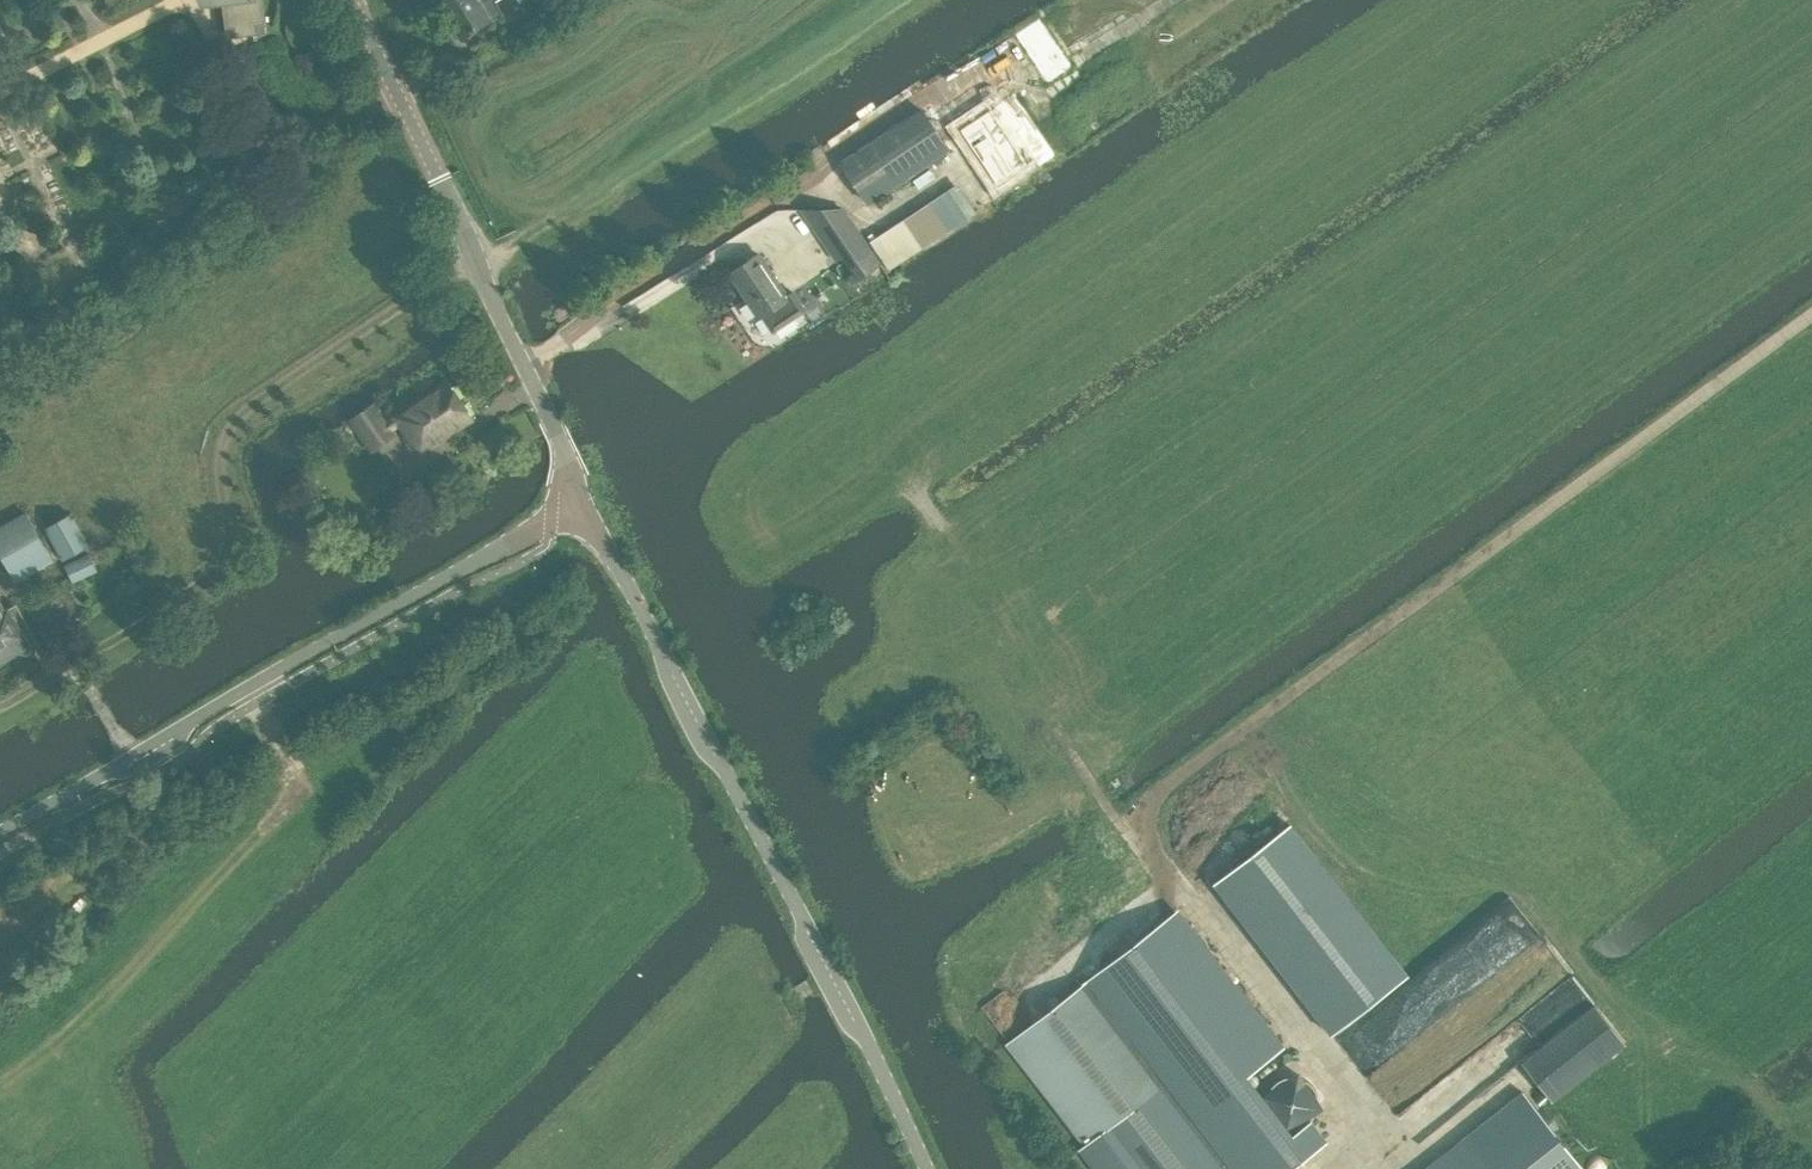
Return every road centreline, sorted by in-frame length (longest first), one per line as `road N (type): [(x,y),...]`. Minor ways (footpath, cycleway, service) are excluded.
road 1 (track): [(1359,1168),(1362,1119),(1343,1064),(1179,884),(1155,852),(1145,809),(1174,778),(1811,312)]
road 2 (track): [(0,707),(212,585),(231,530),(211,478),(221,436),(272,387),(878,0)]
road 3 (tertiary): [(928,1168),(580,500)]
road 4 (tertiary): [(0,837),(580,500)]
road 5 (tertiary): [(580,500),(350,0)]

